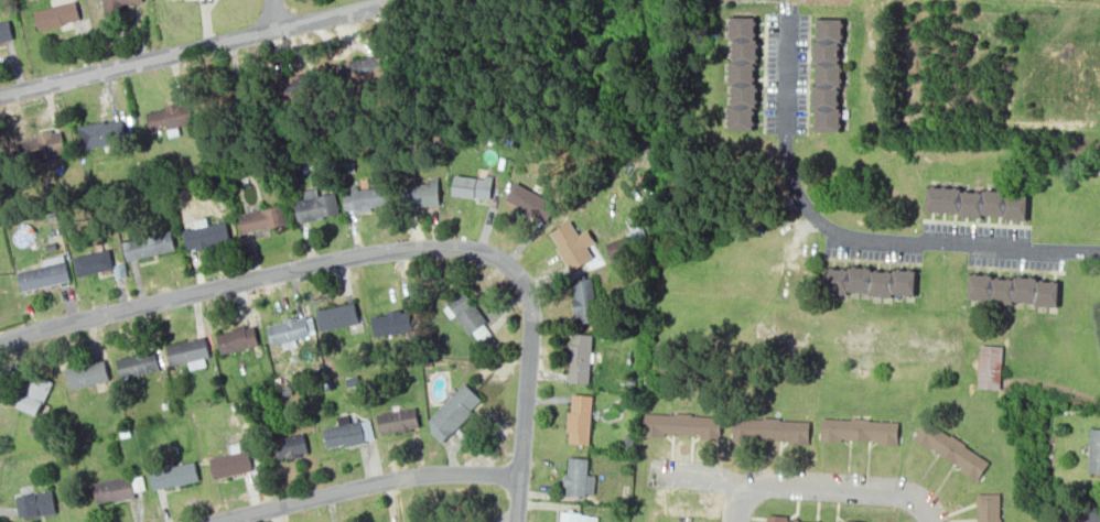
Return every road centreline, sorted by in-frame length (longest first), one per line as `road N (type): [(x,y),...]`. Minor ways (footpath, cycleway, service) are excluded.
road 1 (residential): [(0,342),(331,262),(438,248),(502,257),(519,271),(532,324),(516,521)]
road 2 (residential): [(1099,248),(865,237),(823,224),(798,191),(788,157),(787,11)]
road 3 (residential): [(0,96),(401,0)]
road 4 (residential): [(212,521),(418,475),(520,472)]
road 5 (residential): [(933,521),(908,498),(772,485),(749,494),(734,521)]

